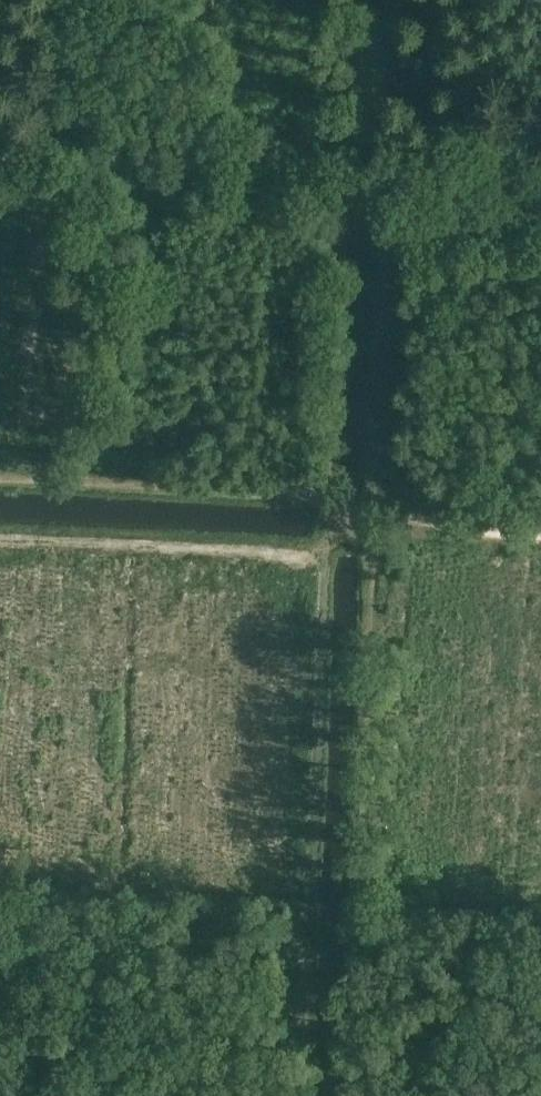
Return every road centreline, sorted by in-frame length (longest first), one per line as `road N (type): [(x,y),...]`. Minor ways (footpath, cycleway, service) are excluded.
road 1 (track): [(374,532),(349,1095)]
road 2 (track): [(386,172),(374,532)]
road 3 (track): [(332,555),(0,539)]
road 4 (track): [(374,532),(540,538)]
road 5 (track): [(199,163),(208,0)]

